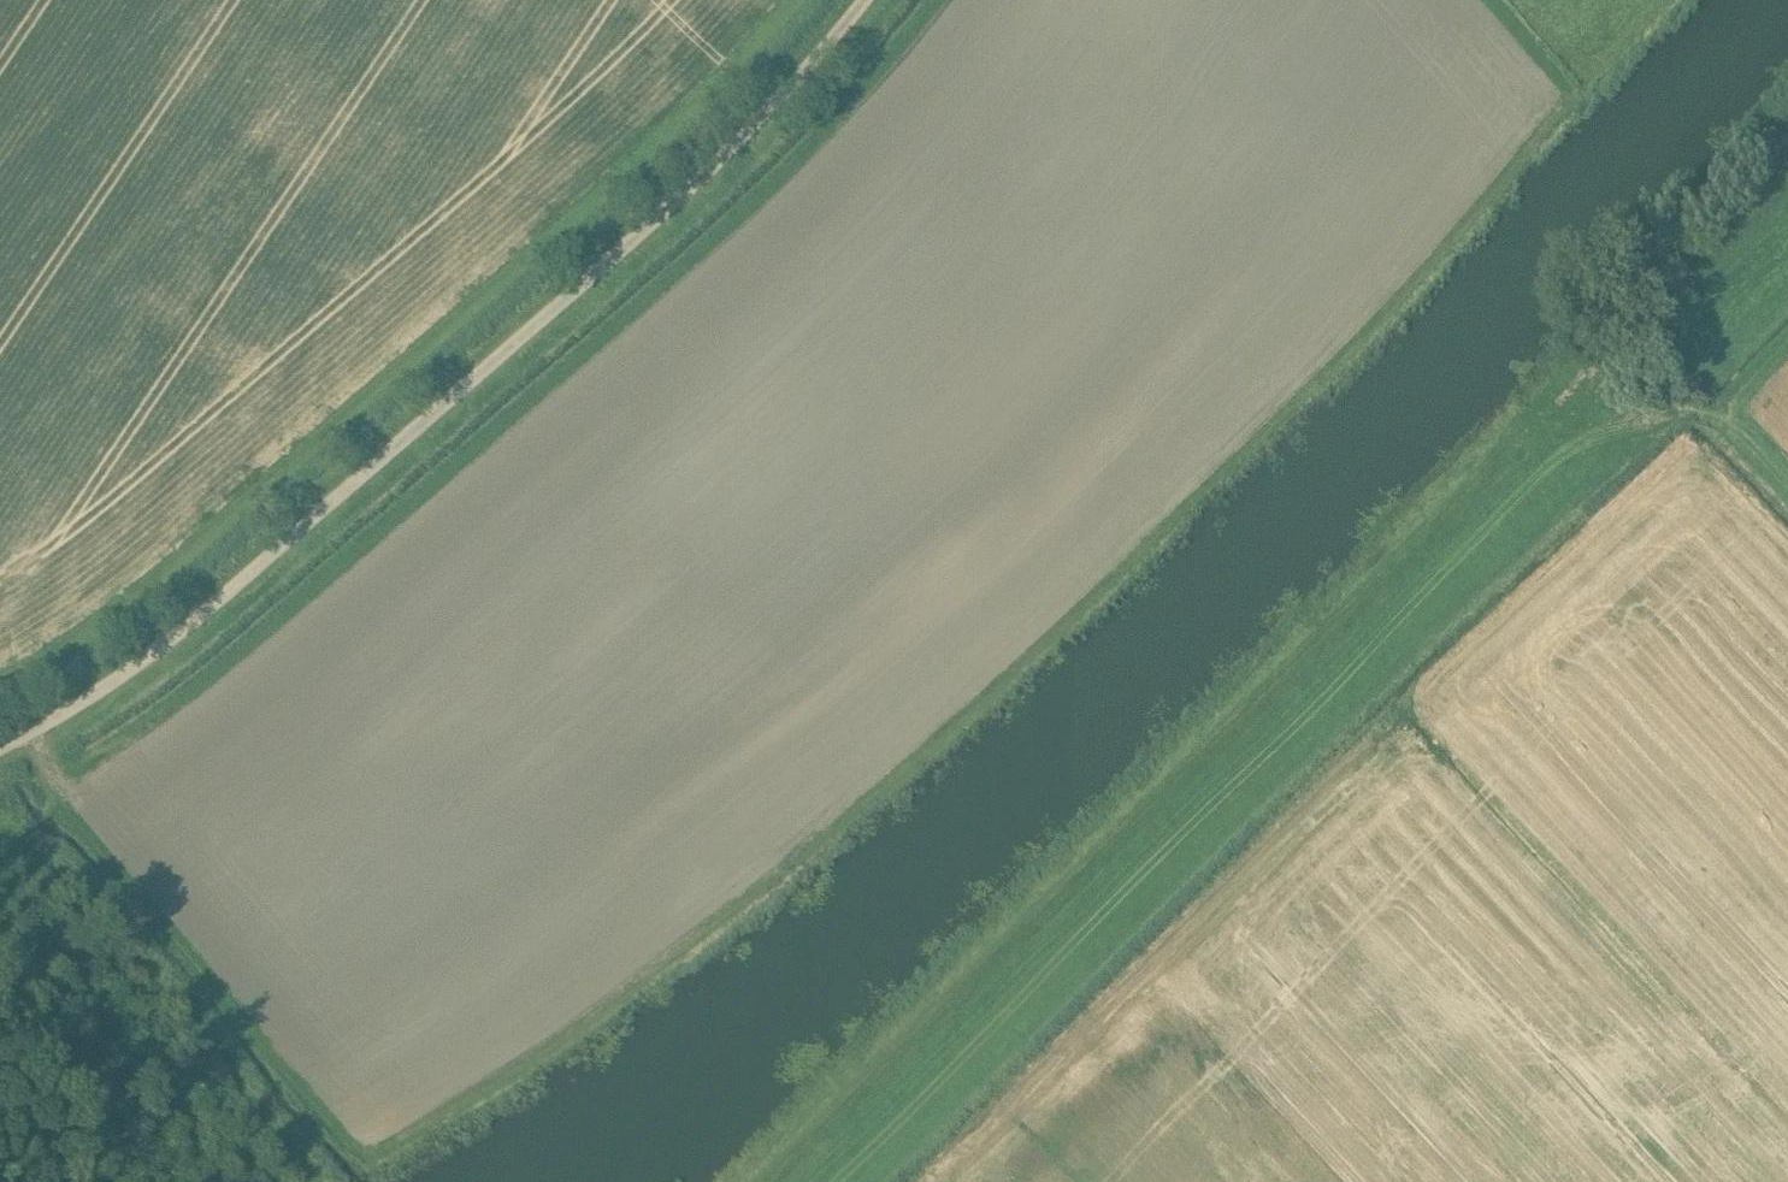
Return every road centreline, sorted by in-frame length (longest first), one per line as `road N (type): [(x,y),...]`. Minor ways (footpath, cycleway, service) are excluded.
road 1 (unclassified): [(0,745),(169,654),(698,191),(805,85),(874,0)]

